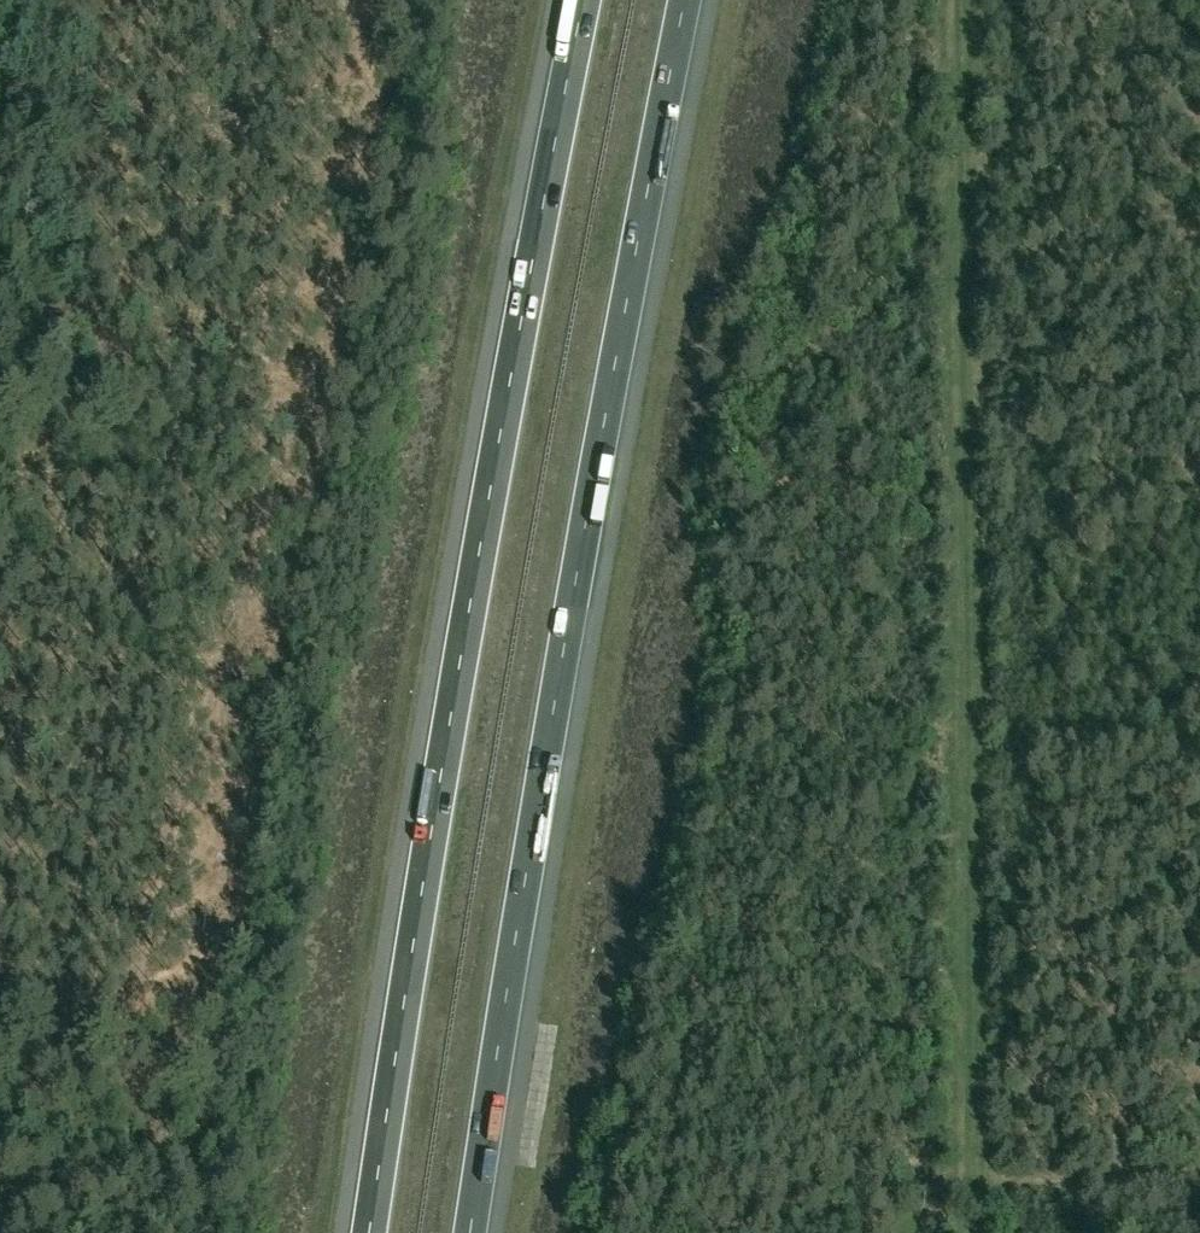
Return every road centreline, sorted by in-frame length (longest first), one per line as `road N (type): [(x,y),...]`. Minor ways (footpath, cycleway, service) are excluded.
road 1 (motorway): [(470,1232),(586,523),(685,0)]
road 2 (motorway): [(583,0),(489,491),(369,1232)]
road 3 (track): [(955,0),(972,1232)]
road 4 (track): [(972,1187),(1199,1168)]

